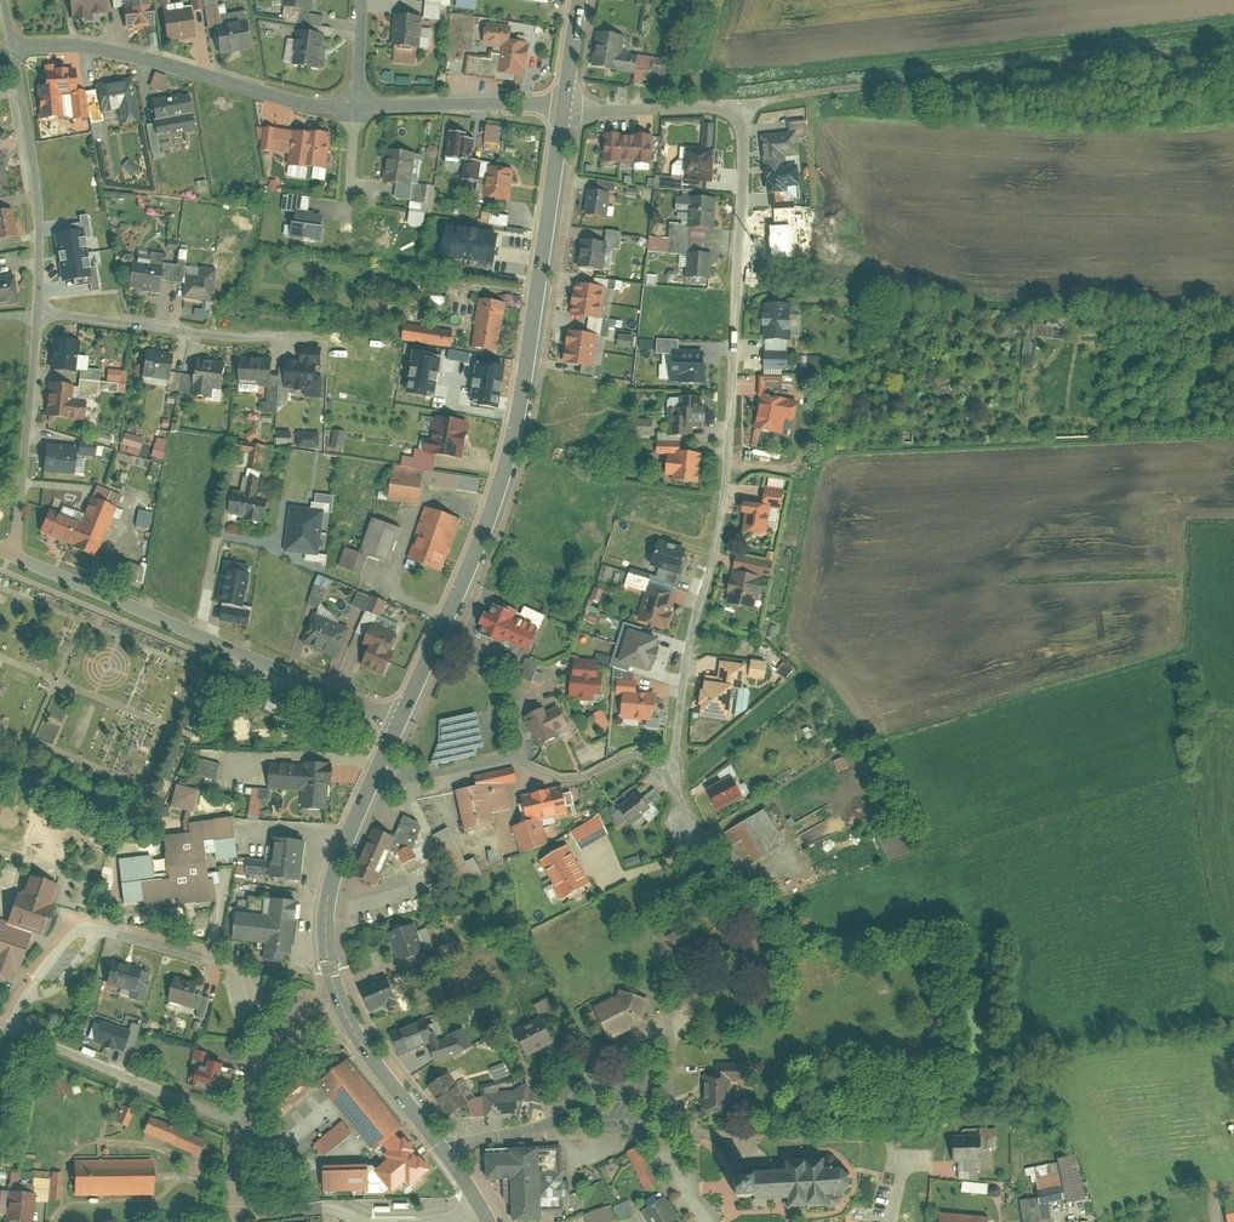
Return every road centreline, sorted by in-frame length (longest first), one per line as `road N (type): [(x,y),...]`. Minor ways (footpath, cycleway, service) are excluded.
road 1 (residential): [(674,767),(689,640),(726,471),(743,145),(735,123),(712,107),(567,106)]
road 2 (secondary): [(400,723),(478,545),(513,440),(567,106)]
road 3 (track): [(725,111),(796,89),(1233,46)]
road 4 (residential): [(9,553),(400,723)]
road 5 (residential): [(357,110),(310,106),(86,47),(14,50)]
road 6 (residential): [(14,50),(38,213),(37,312)]
road 7 (residential): [(37,312),(283,338)]
road 8 (residential): [(13,1029),(238,1122)]
road 9 (residential): [(37,319),(9,553)]
road 10 (residential): [(102,933),(232,973),(261,1054)]
road 11 (residential): [(567,106),(357,110)]
road 12 (secondary): [(444,1154),(381,1077),(342,1005)]
road 13 (residential): [(516,756),(566,779),(633,753),(674,767)]
road 14 (secondary): [(326,921),(336,869),(381,763)]
road 15 (residential): [(381,763),(406,776),(516,756)]
road 16 (residential): [(237,1219),(331,1209),(361,1221)]
road 17 (residential): [(560,1117),(444,1154)]

